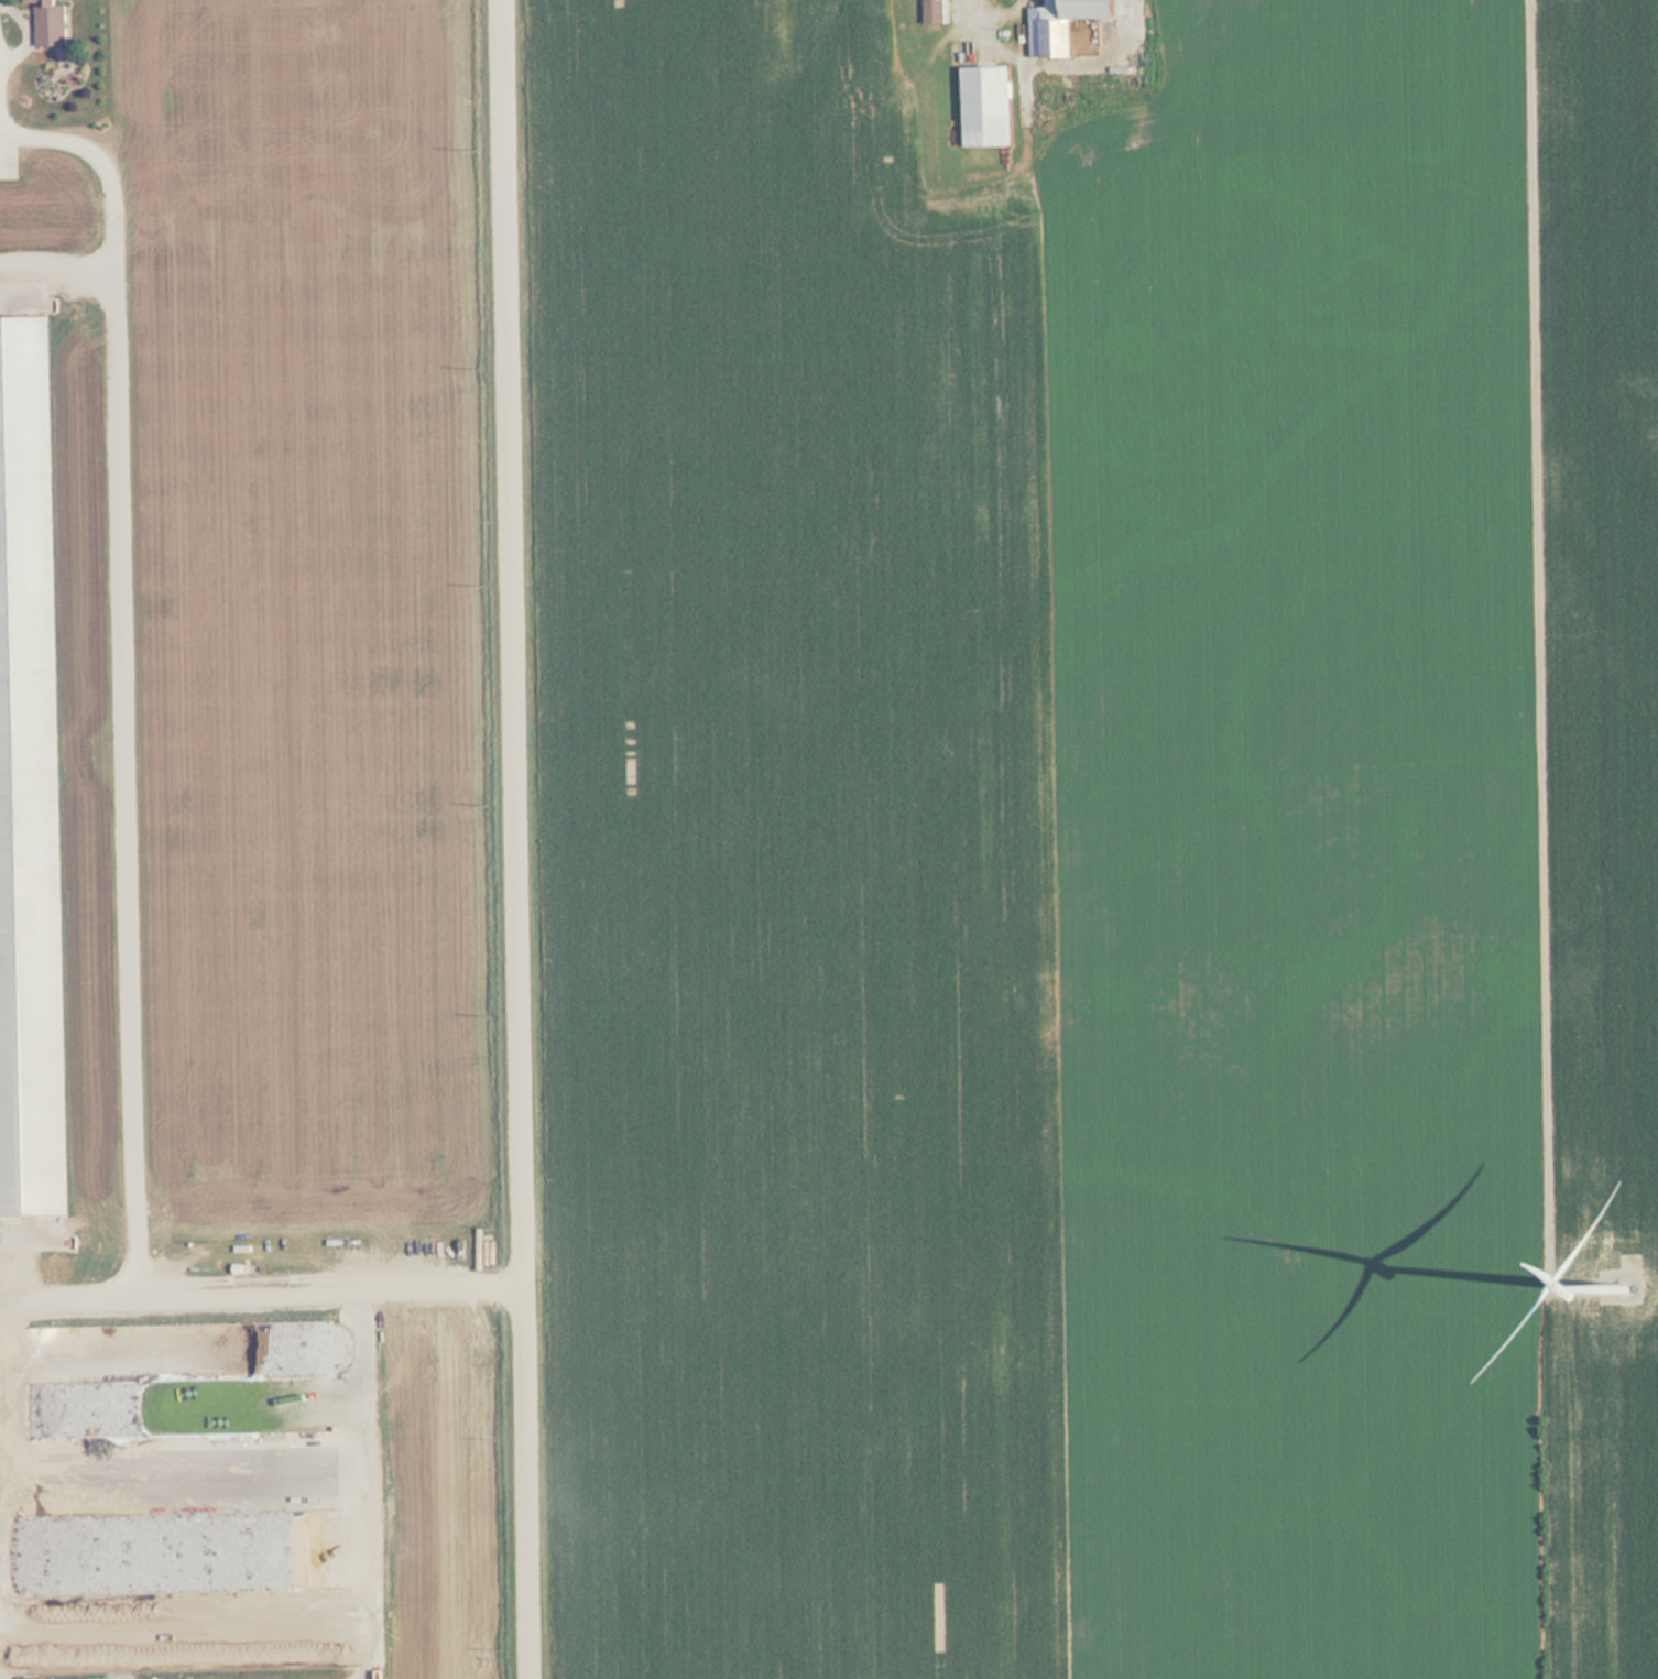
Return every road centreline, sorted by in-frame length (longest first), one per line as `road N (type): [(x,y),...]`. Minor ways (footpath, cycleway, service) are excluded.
road 1 (residential): [(542,1678),(509,0)]

